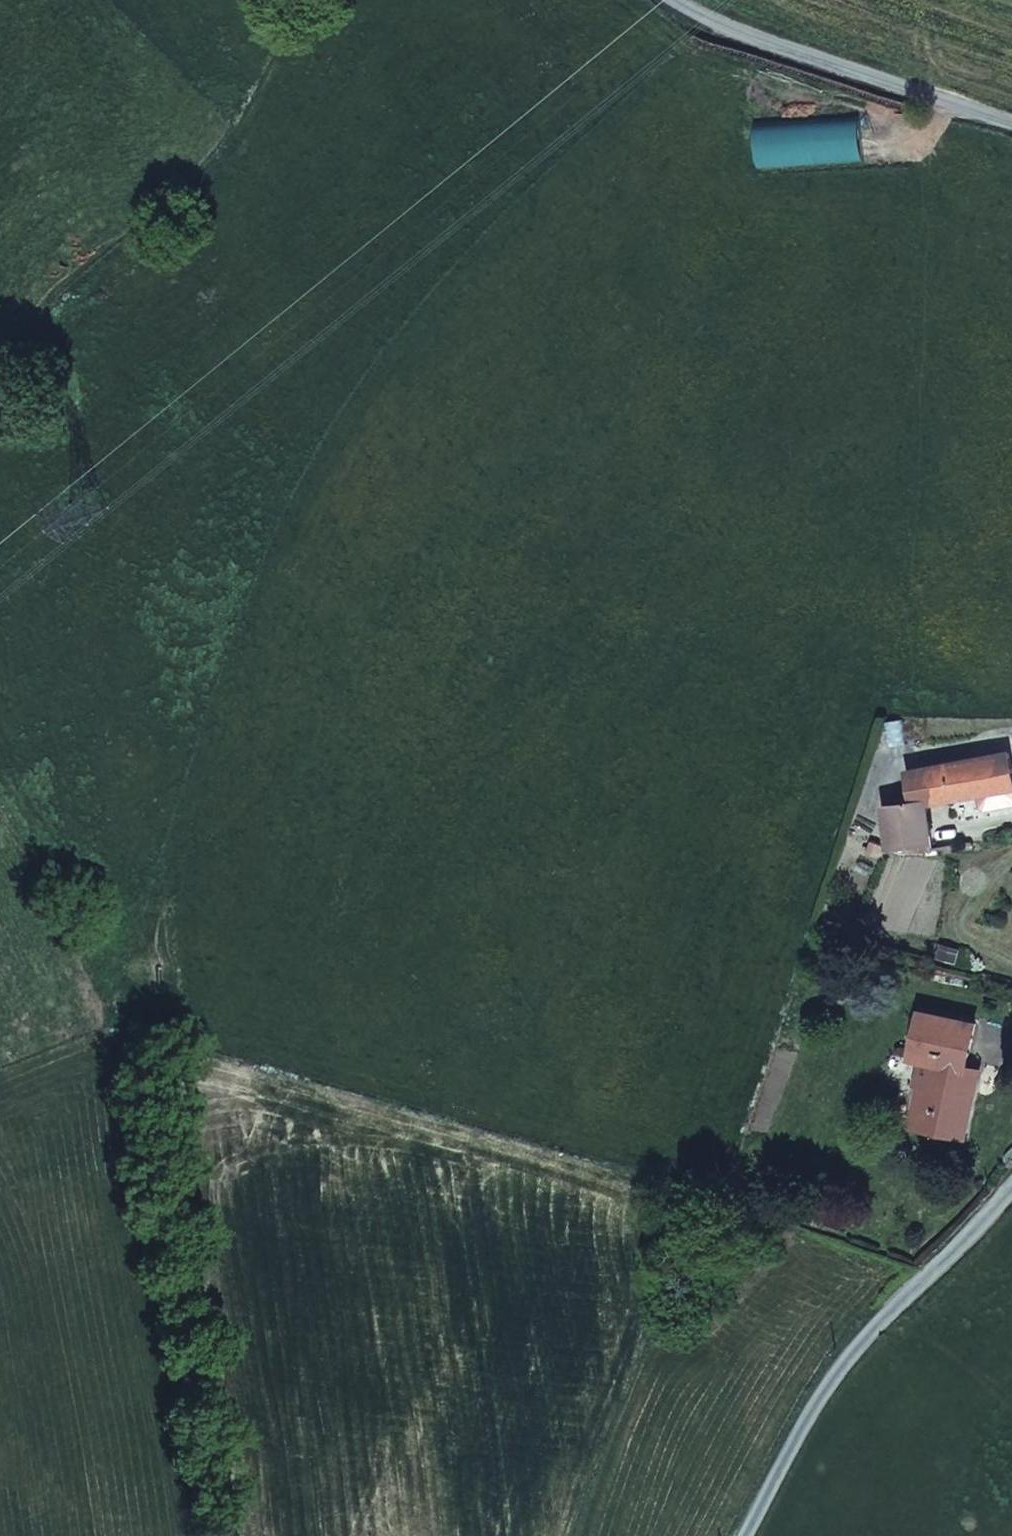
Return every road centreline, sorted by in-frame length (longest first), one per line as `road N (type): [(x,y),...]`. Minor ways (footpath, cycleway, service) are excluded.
road 1 (track): [(0,784),(52,860),(120,1013),(142,1044),(217,1535)]
road 2 (track): [(316,0),(235,144),(170,217),(80,288),(0,403)]
road 3 (unclassified): [(745,1535),(827,1386),(1011,1190)]
road 4 (unclassified): [(650,0),(1011,127)]

